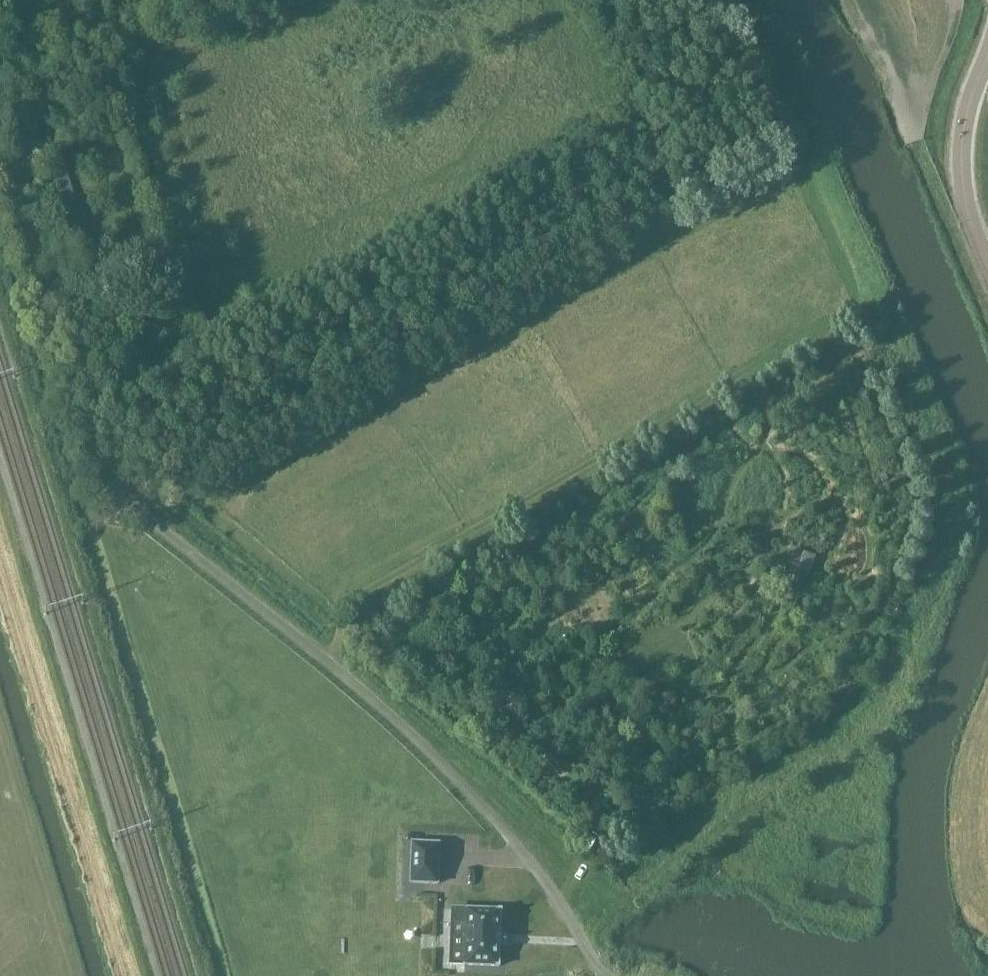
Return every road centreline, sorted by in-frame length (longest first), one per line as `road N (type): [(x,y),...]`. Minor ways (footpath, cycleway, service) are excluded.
road 1 (unclassified): [(987,264),(964,196),(961,151),(987,51)]

